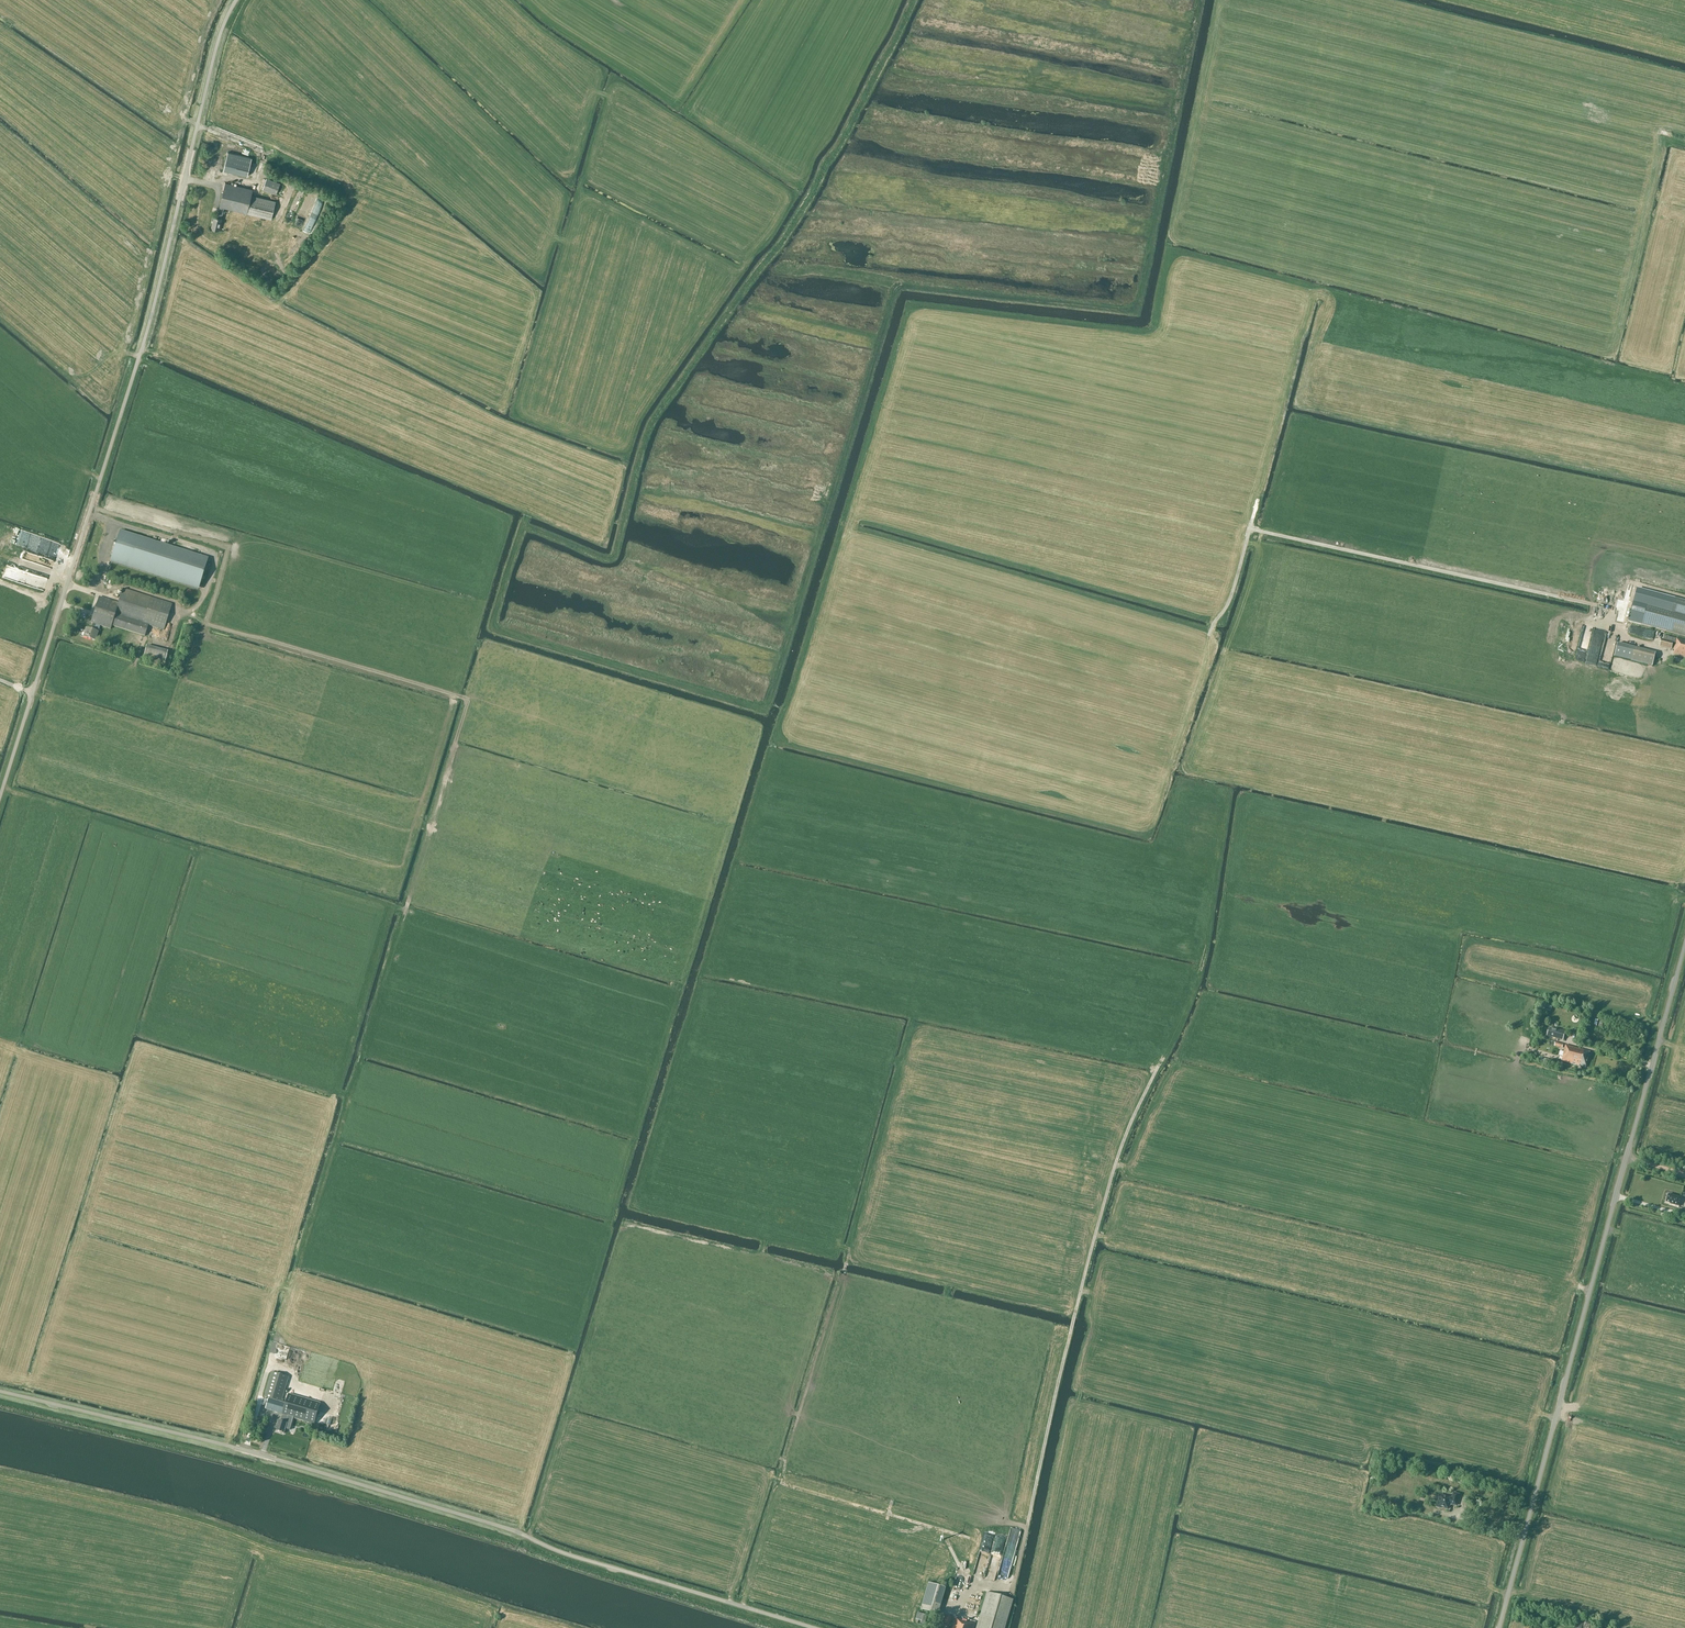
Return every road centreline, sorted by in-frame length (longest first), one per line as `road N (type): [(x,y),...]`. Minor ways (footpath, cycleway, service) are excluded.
road 1 (unclassified): [(813,1627),(273,1459),(0,1391)]
road 2 (unclassified): [(0,796),(143,342),(216,47),(236,0)]
road 3 (unclassified): [(1499,1627),(1684,944)]

